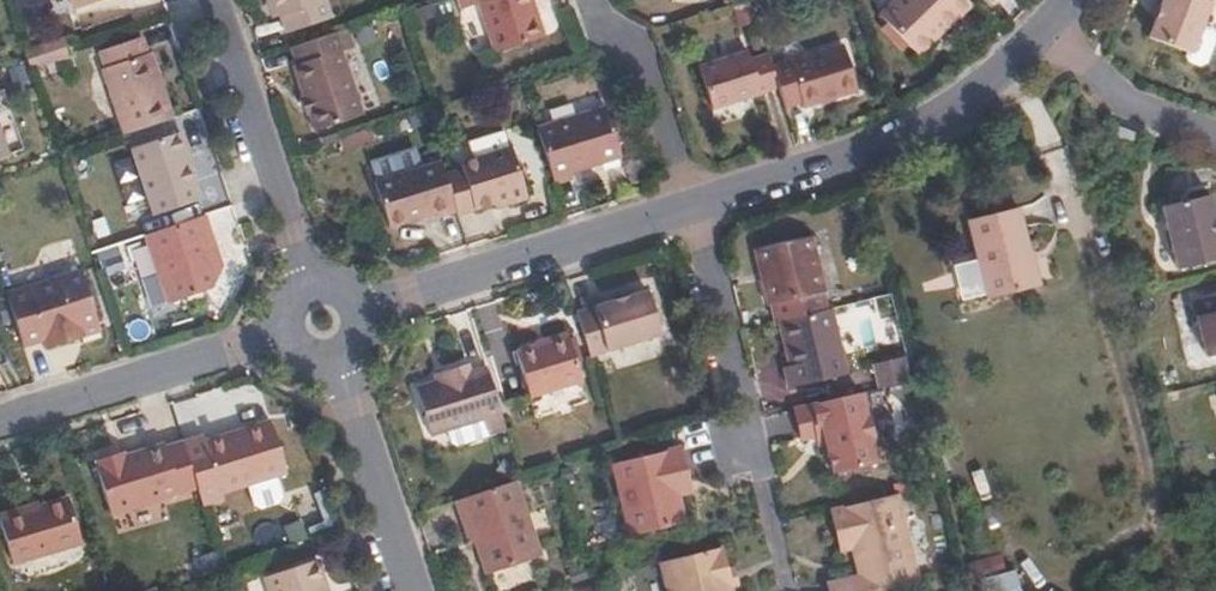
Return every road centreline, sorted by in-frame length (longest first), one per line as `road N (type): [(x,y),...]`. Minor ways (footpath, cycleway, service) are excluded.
road 1 (residential): [(692,205),(893,145),(1058,52)]
road 2 (residential): [(362,310),(692,205)]
road 3 (residential): [(307,283),(213,0)]
road 4 (residential): [(0,421),(284,334)]
road 5 (residential): [(414,590),(338,359)]
road 6 (residential): [(592,0),(600,26),(654,62),(692,205)]
road 7 (residential): [(1058,52),(1215,148)]

